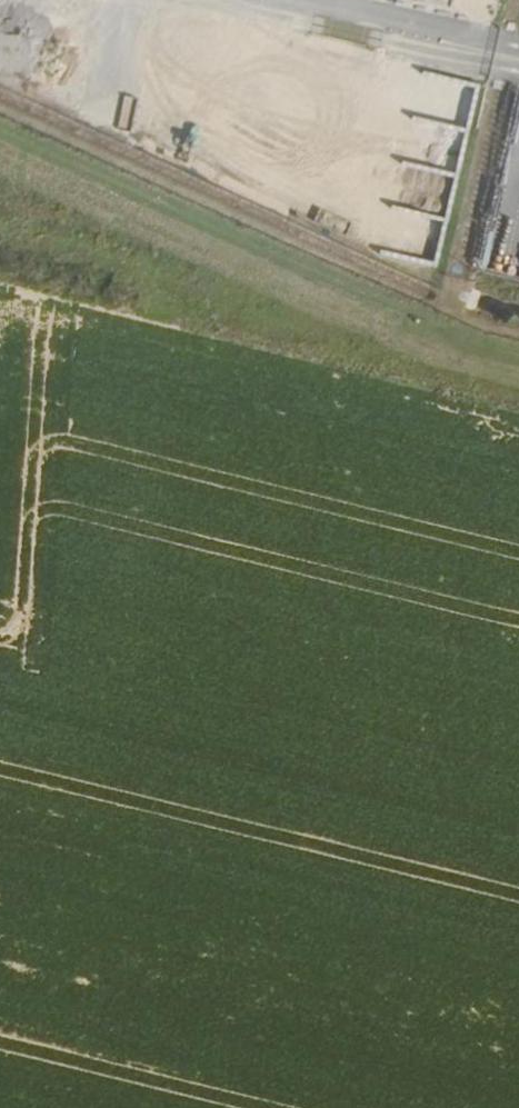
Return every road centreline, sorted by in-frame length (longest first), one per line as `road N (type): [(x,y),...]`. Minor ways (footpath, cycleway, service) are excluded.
road 1 (track): [(518,322),(459,307),(0,91)]

